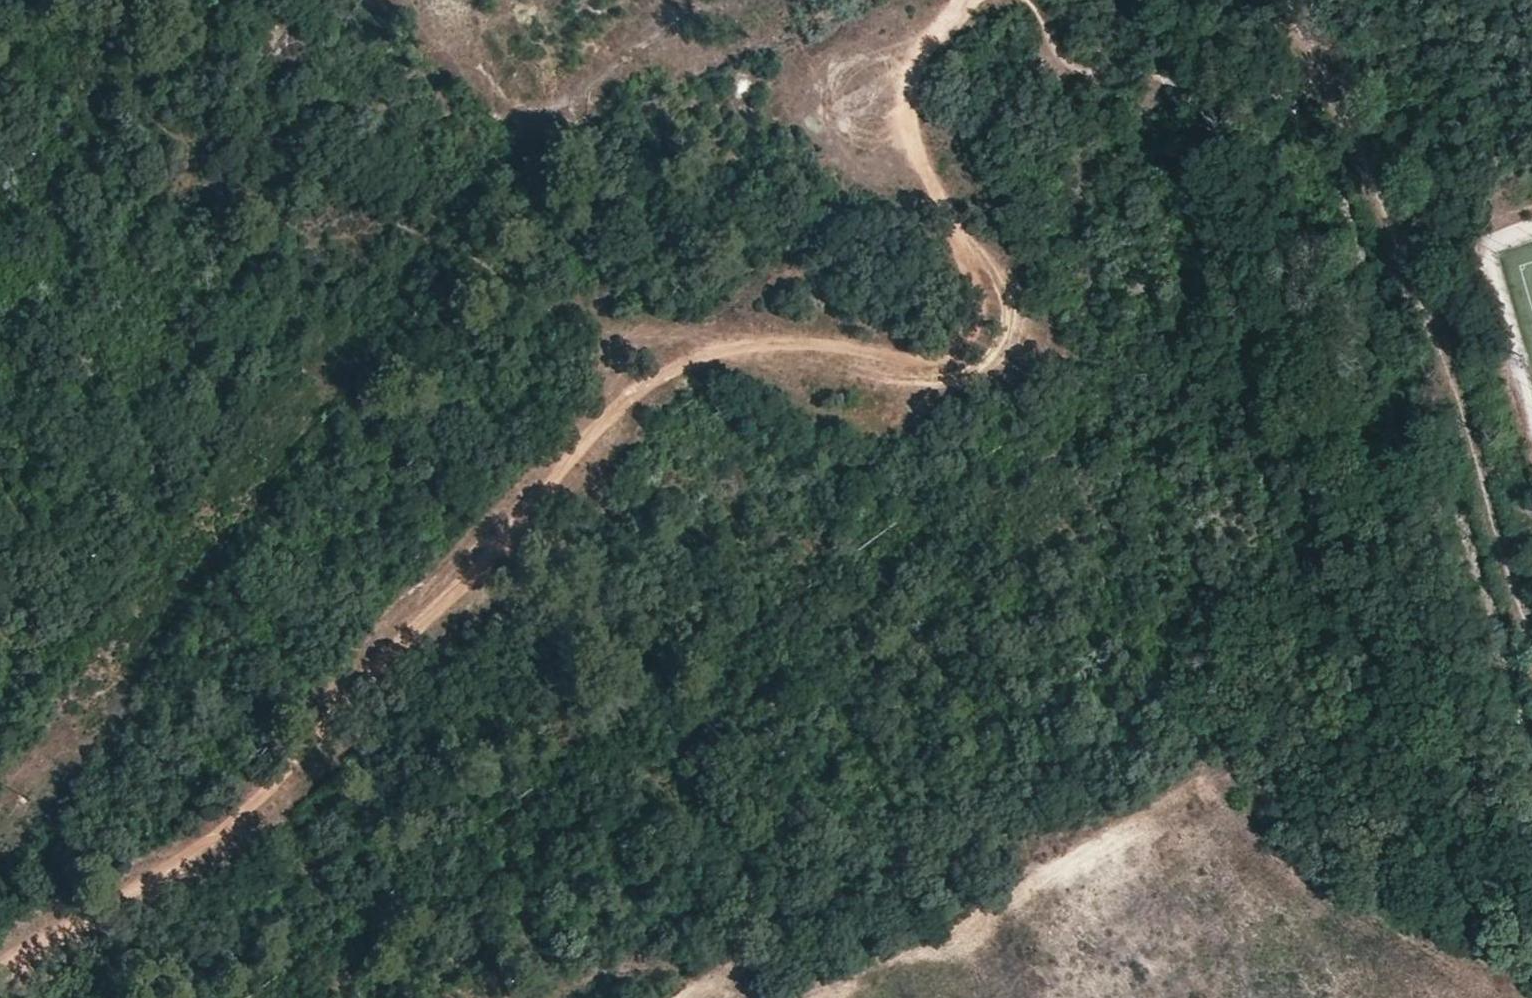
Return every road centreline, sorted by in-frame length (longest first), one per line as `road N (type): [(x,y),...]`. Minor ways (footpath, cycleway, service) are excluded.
road 1 (track): [(965,0),(936,18),(908,81),(907,145),(1004,286),(1011,323),(998,347),(975,362),(683,351),(620,395),(490,528),(366,659),(292,770),(217,842),(0,962)]
road 2 (track): [(1313,68),(1362,154),(1414,343),(1468,459),(1531,656)]
road 3 (track): [(1025,0),(1065,42),(1102,62),(1256,93),(1313,68),(1286,0)]

